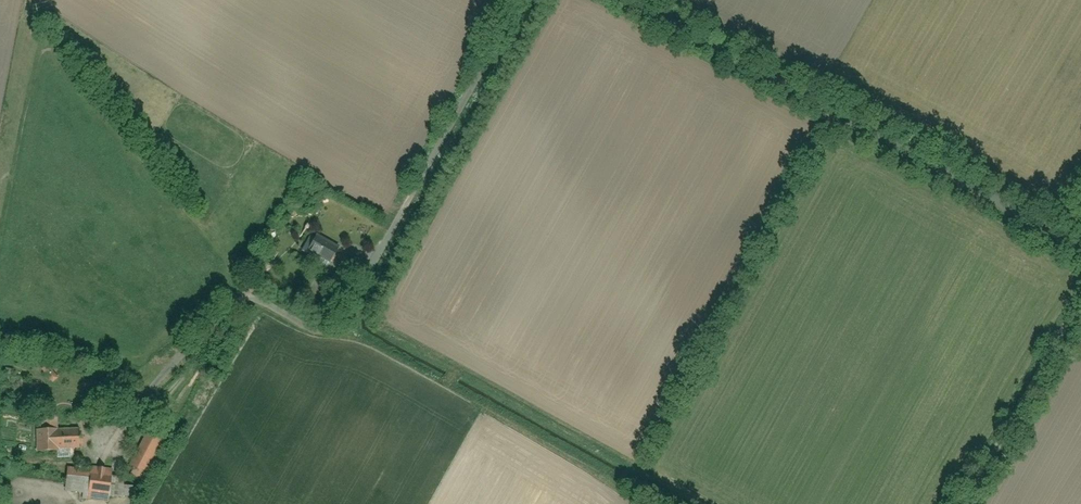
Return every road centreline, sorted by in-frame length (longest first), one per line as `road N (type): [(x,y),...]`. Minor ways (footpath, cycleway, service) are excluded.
road 1 (unclassified): [(626,0),(1080,246)]
road 2 (unclassified): [(967,503),(1080,305)]

